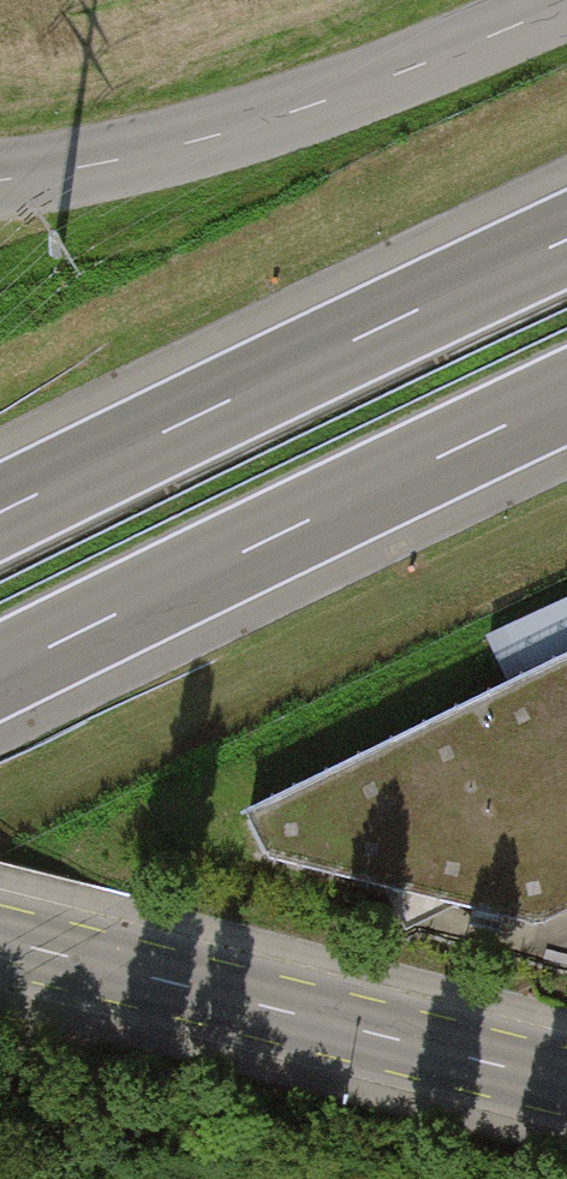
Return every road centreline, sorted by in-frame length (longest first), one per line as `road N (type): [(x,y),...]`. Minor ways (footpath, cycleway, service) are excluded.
road 1 (motorway): [(566,240),(0,514)]
road 2 (motorway): [(0,672),(566,398)]
road 3 (unclassified): [(0,180),(252,126),(359,92),(566,2)]
road 4 (primary): [(0,941),(566,1083)]
road 5 (track): [(0,1093),(35,1065),(65,1019),(82,961)]

